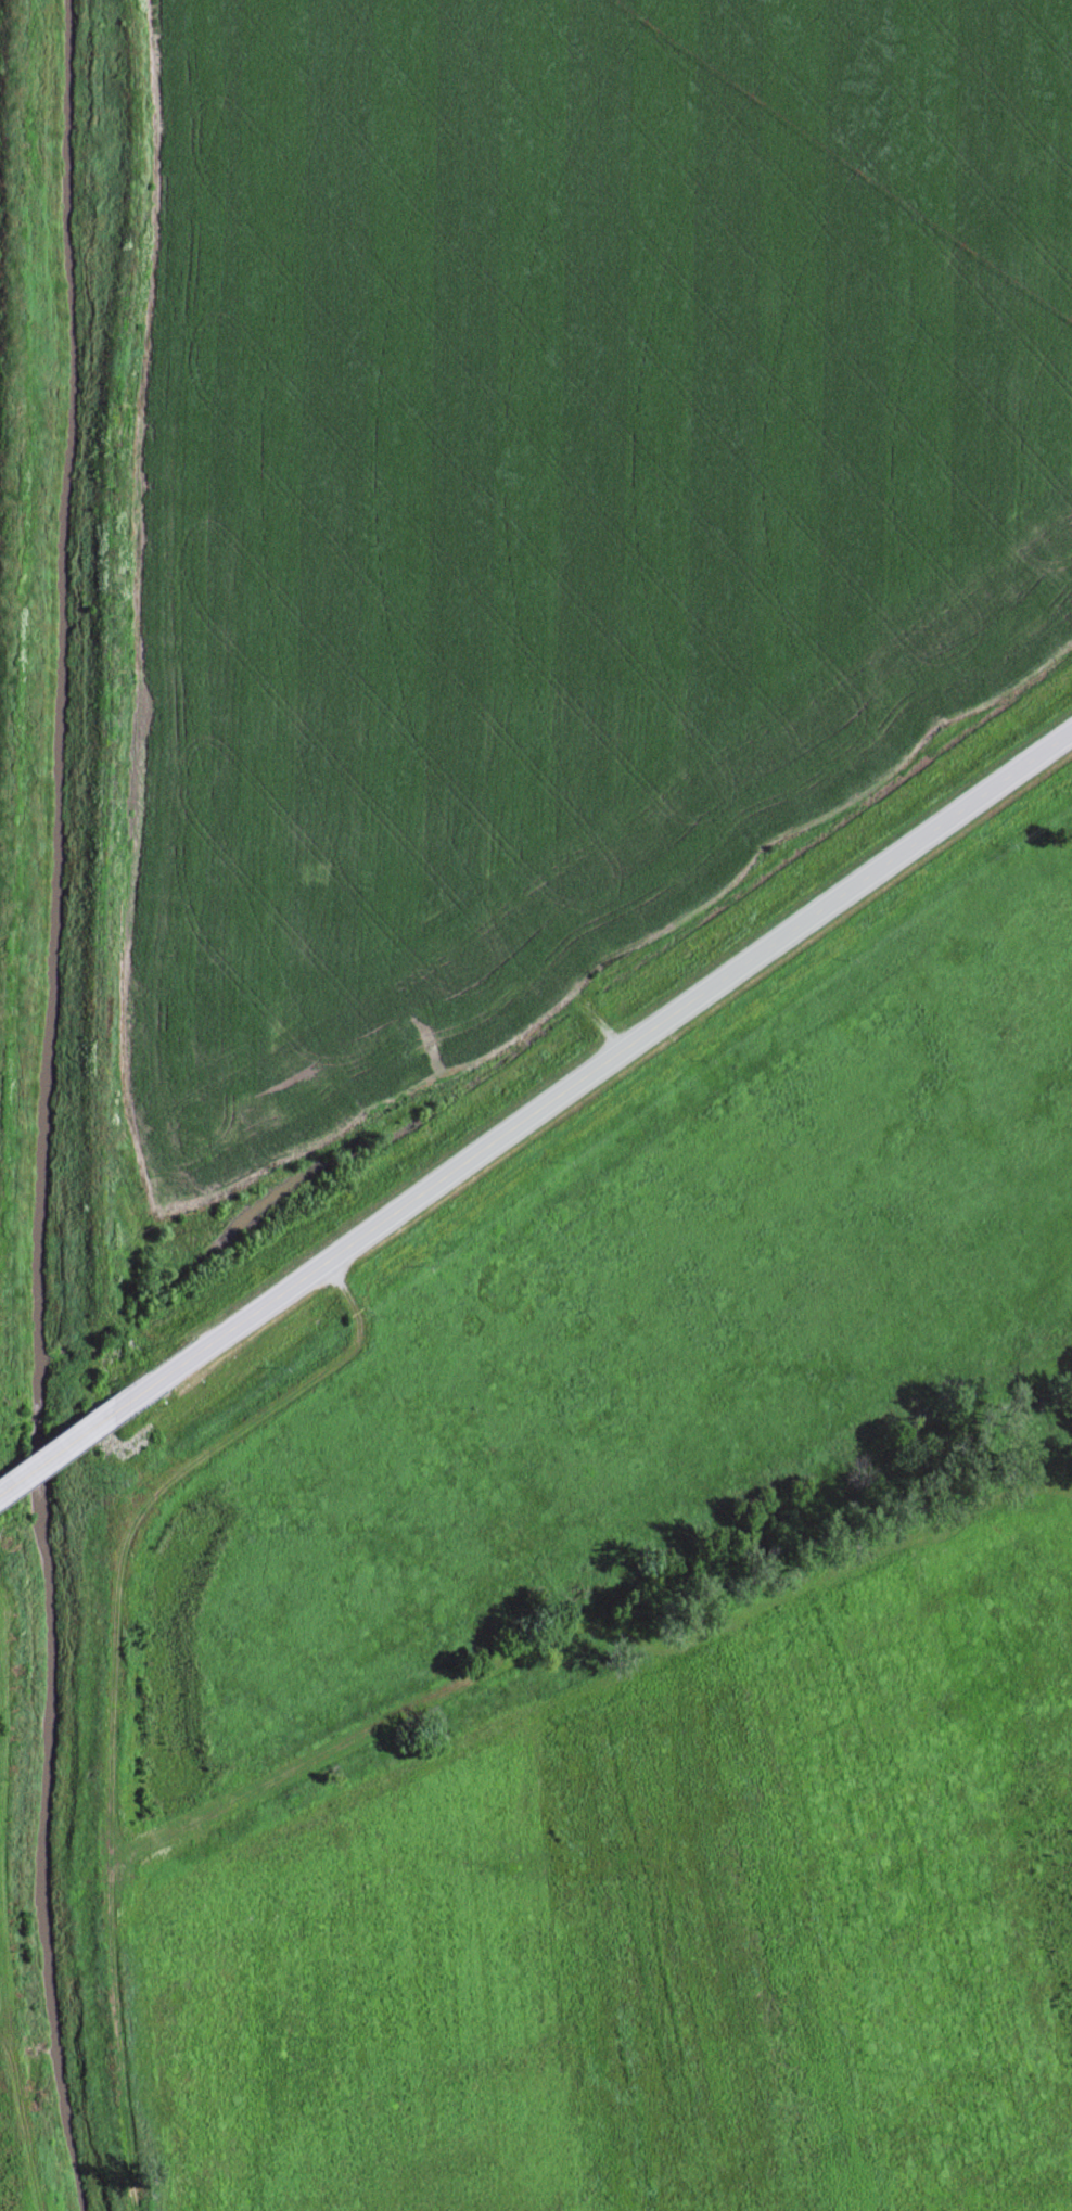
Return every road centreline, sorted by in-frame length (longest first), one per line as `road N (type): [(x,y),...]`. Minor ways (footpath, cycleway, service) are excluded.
road 1 (secondary): [(1071,766),(0,1528)]
road 2 (residential): [(144,1426),(101,1382),(101,1298)]
road 3 (residential): [(0,2034),(21,2052),(38,2168)]

